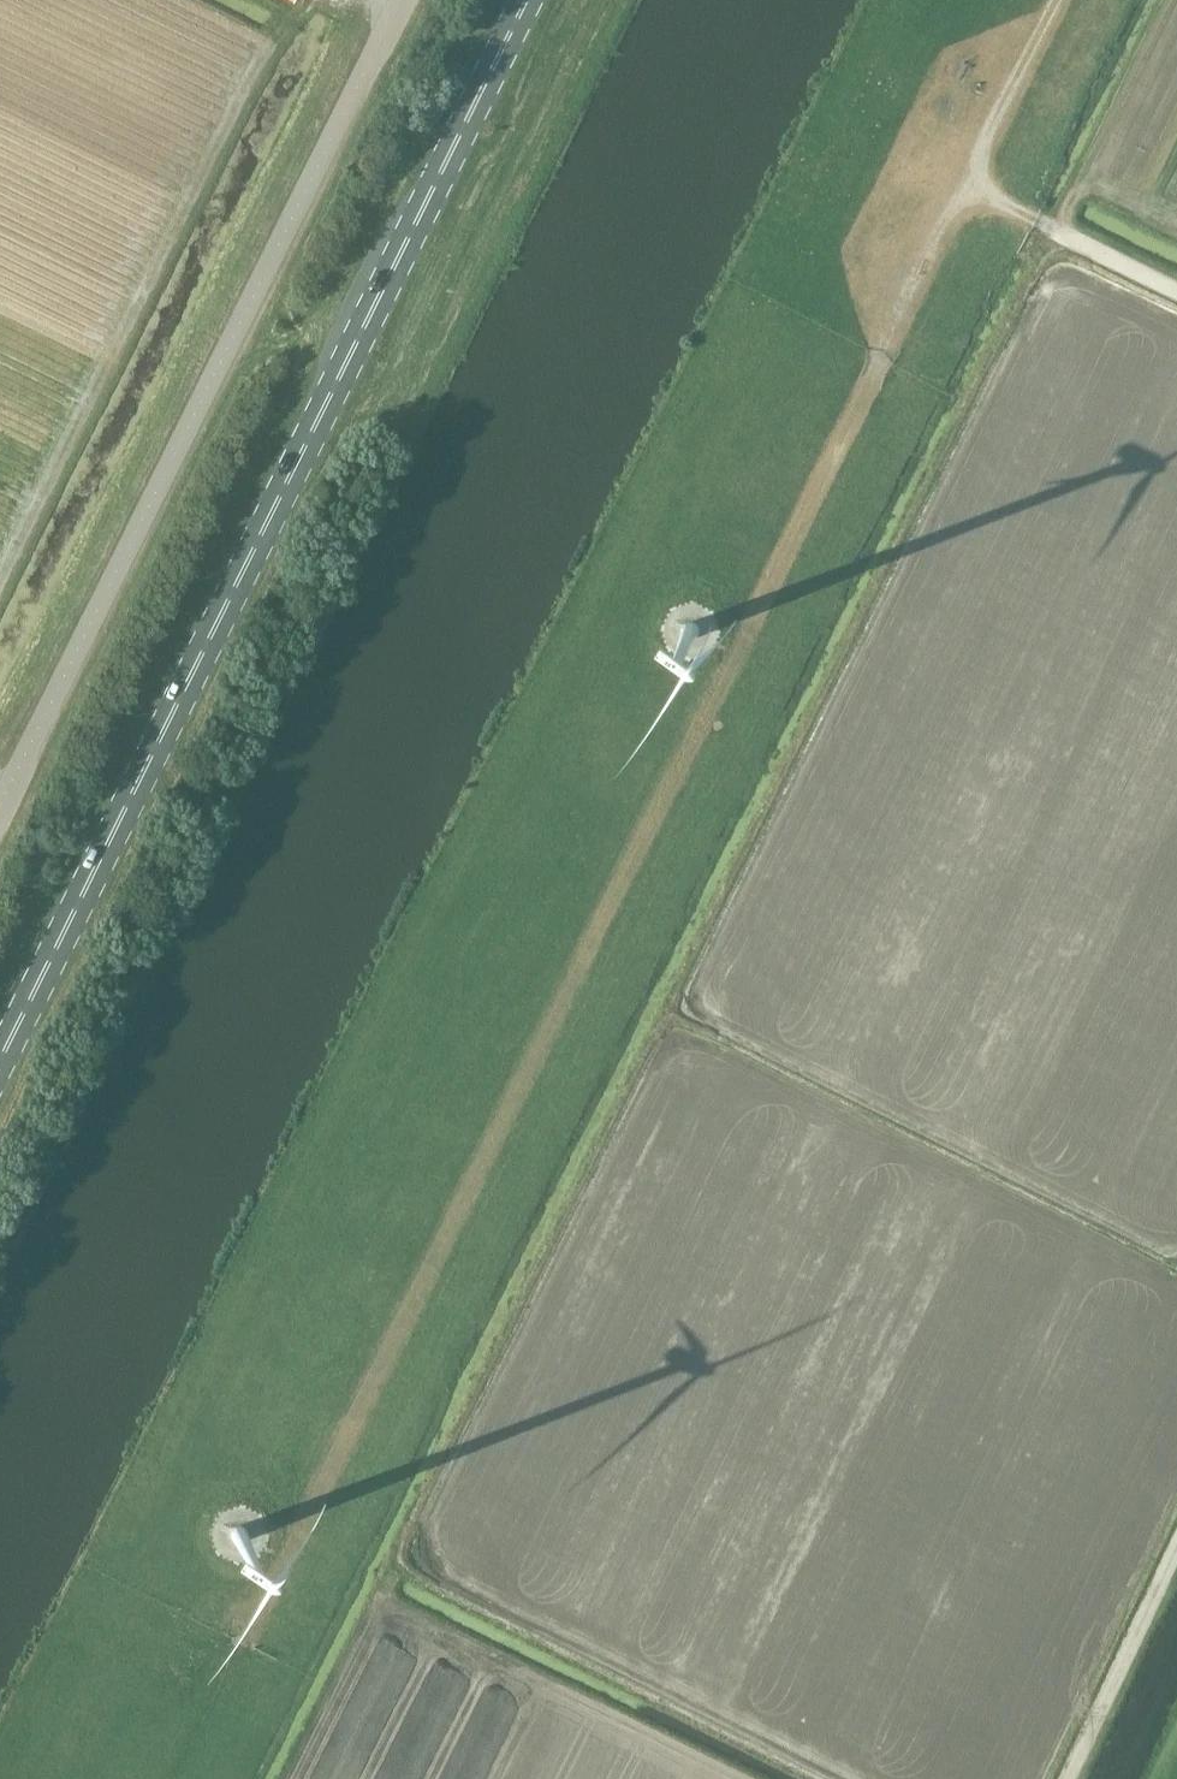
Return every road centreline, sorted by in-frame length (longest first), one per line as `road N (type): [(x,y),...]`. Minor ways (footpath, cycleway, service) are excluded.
road 1 (primary): [(0,1061),(527,0)]
road 2 (unclassified): [(0,806),(400,0)]
road 3 (track): [(311,0),(269,38),(0,578)]

